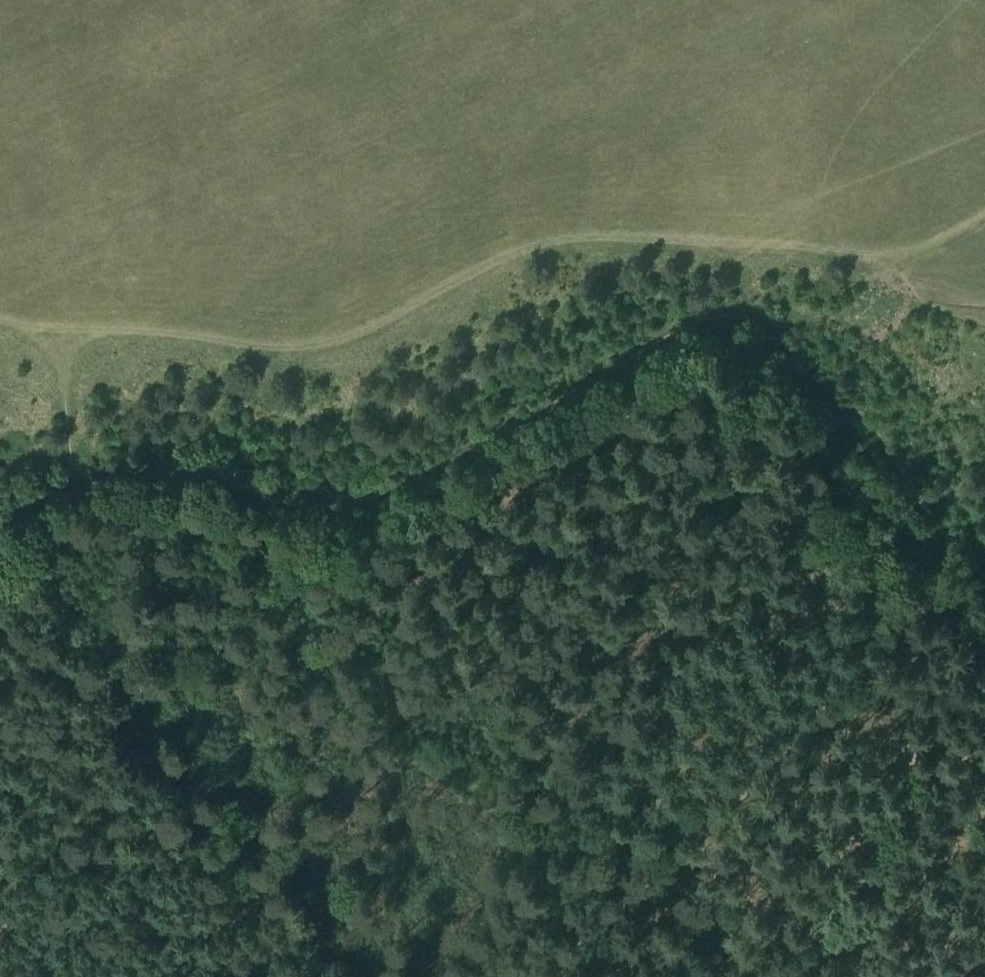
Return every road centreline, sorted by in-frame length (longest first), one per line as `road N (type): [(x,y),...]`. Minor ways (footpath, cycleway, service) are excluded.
road 1 (track): [(0,348),(72,357),(169,341),(307,365),(543,259),(596,246),(817,257),(907,281),(984,231)]
road 2 (track): [(973,575),(907,601),(546,976)]
road 3 (track): [(907,281),(768,360)]
road 4 (track): [(72,357),(70,501)]

